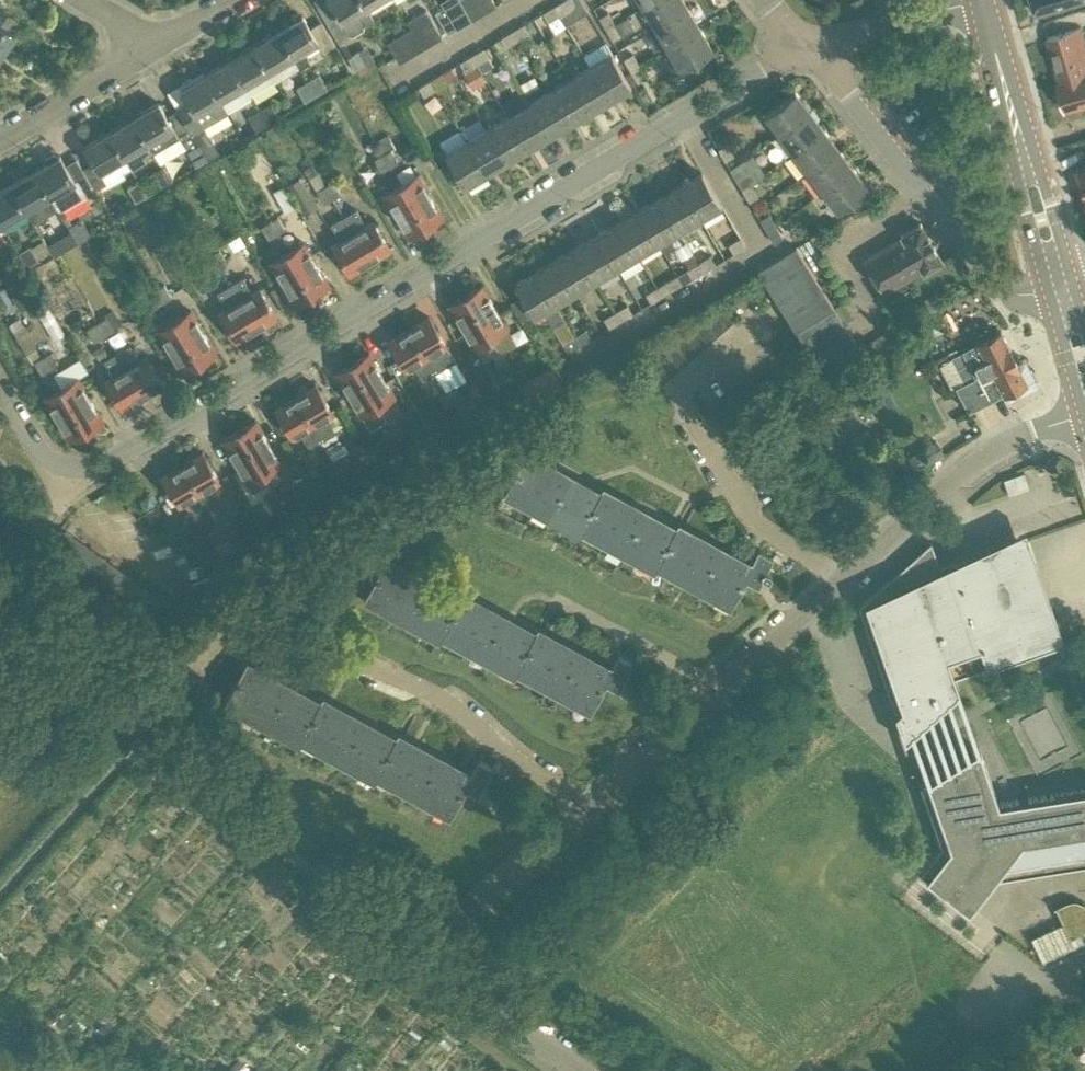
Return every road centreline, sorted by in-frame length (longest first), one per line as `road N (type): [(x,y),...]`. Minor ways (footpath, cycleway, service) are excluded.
road 1 (residential): [(72,468),(115,459),(808,47)]
road 2 (residential): [(475,968),(490,899),(968,465),(1002,442),(1083,415)]
road 3 (unclassified): [(0,893),(148,731),(381,936),(426,962),(475,968)]
road 4 (residential): [(808,47),(1007,295),(1047,290)]
road 5 (track): [(148,731),(0,622)]
road 6 (residential): [(0,139),(146,52)]
road 7 (residential): [(967,0),(808,47)]
road 8 (secondary): [(1023,151),(980,0)]
road 9 (residential): [(585,1070),(494,1008),(475,968)]
road 10 (secondary): [(1023,151),(1019,193),(1047,290)]
road 11 (secondary): [(1073,283),(1046,184),(1023,151)]
road 12 (track): [(72,468),(0,580)]
road 13 (secondary): [(1047,290),(1083,415)]

